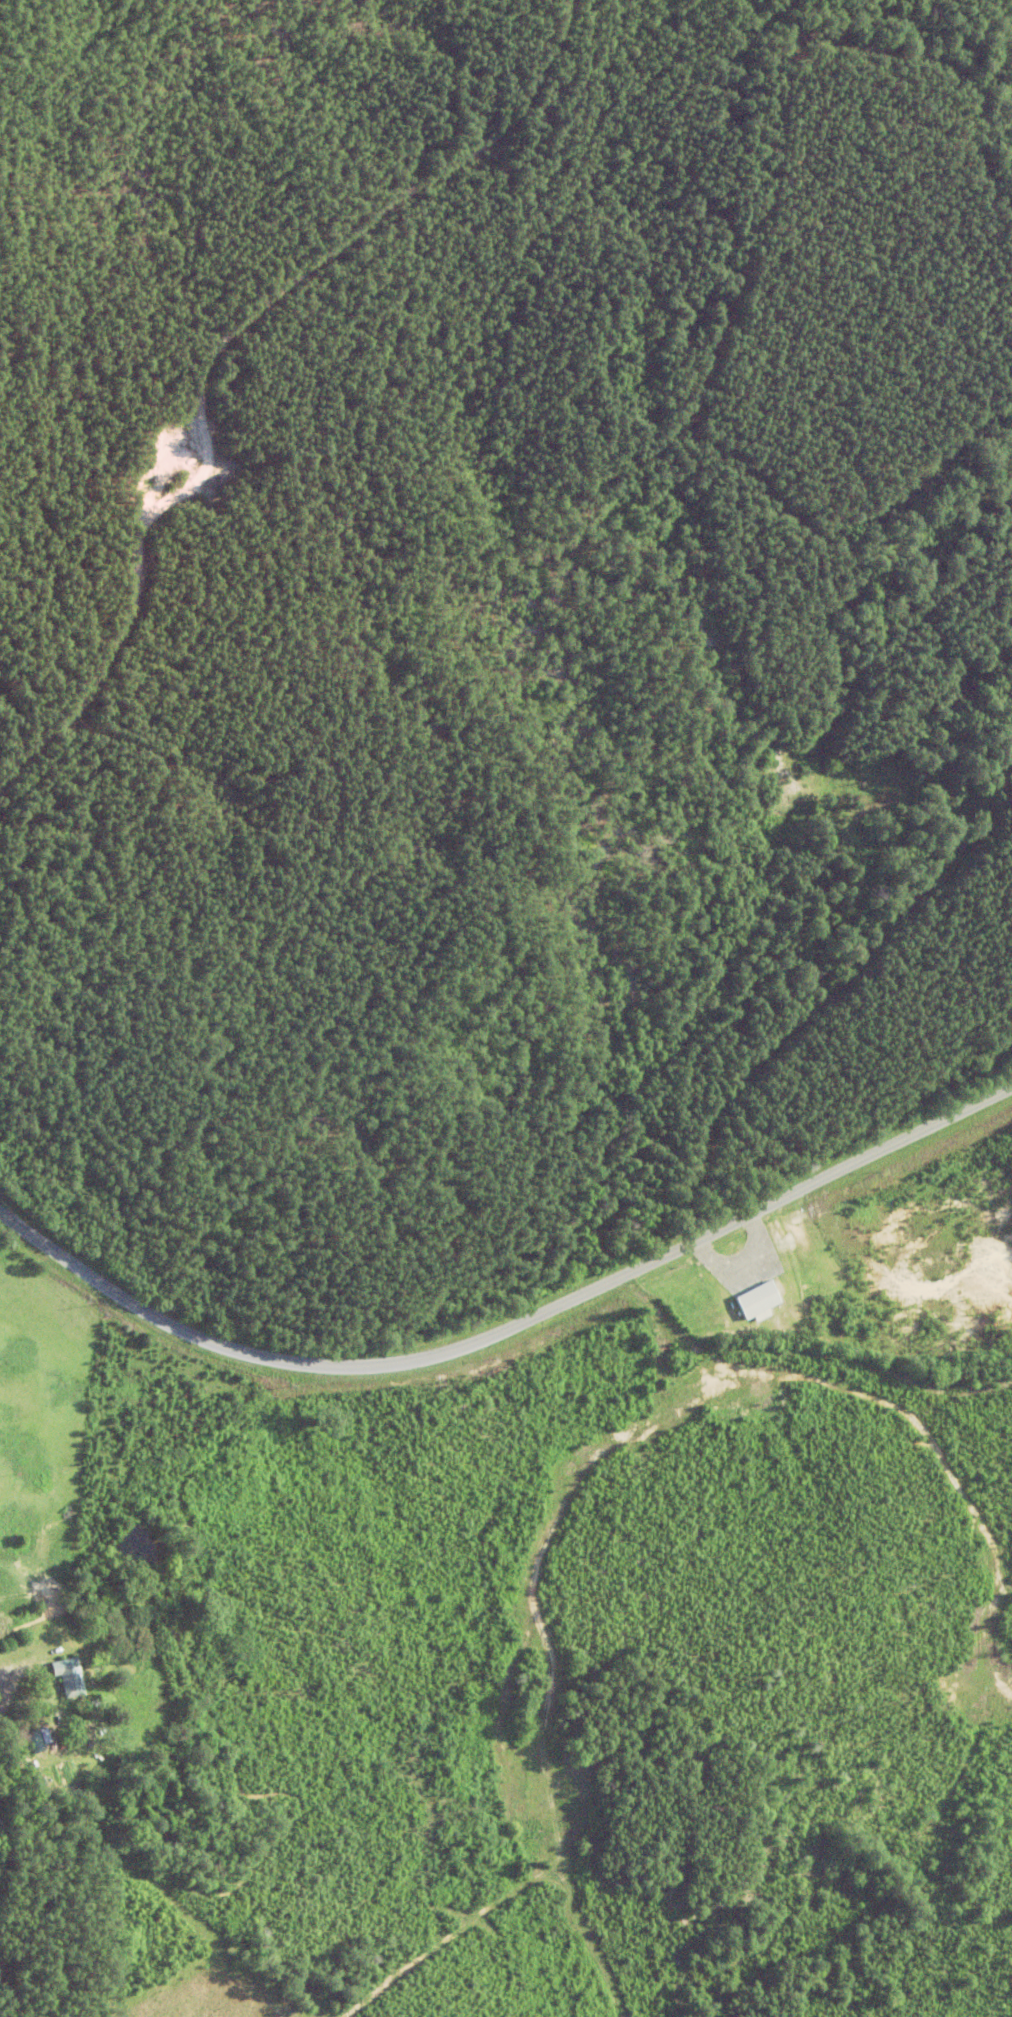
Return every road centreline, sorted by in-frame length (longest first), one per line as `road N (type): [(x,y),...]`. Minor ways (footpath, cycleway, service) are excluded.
road 1 (tertiary): [(1011,1087),(470,1338),(395,1361),(285,1362),(188,1336),(112,1297),(0,1215)]

